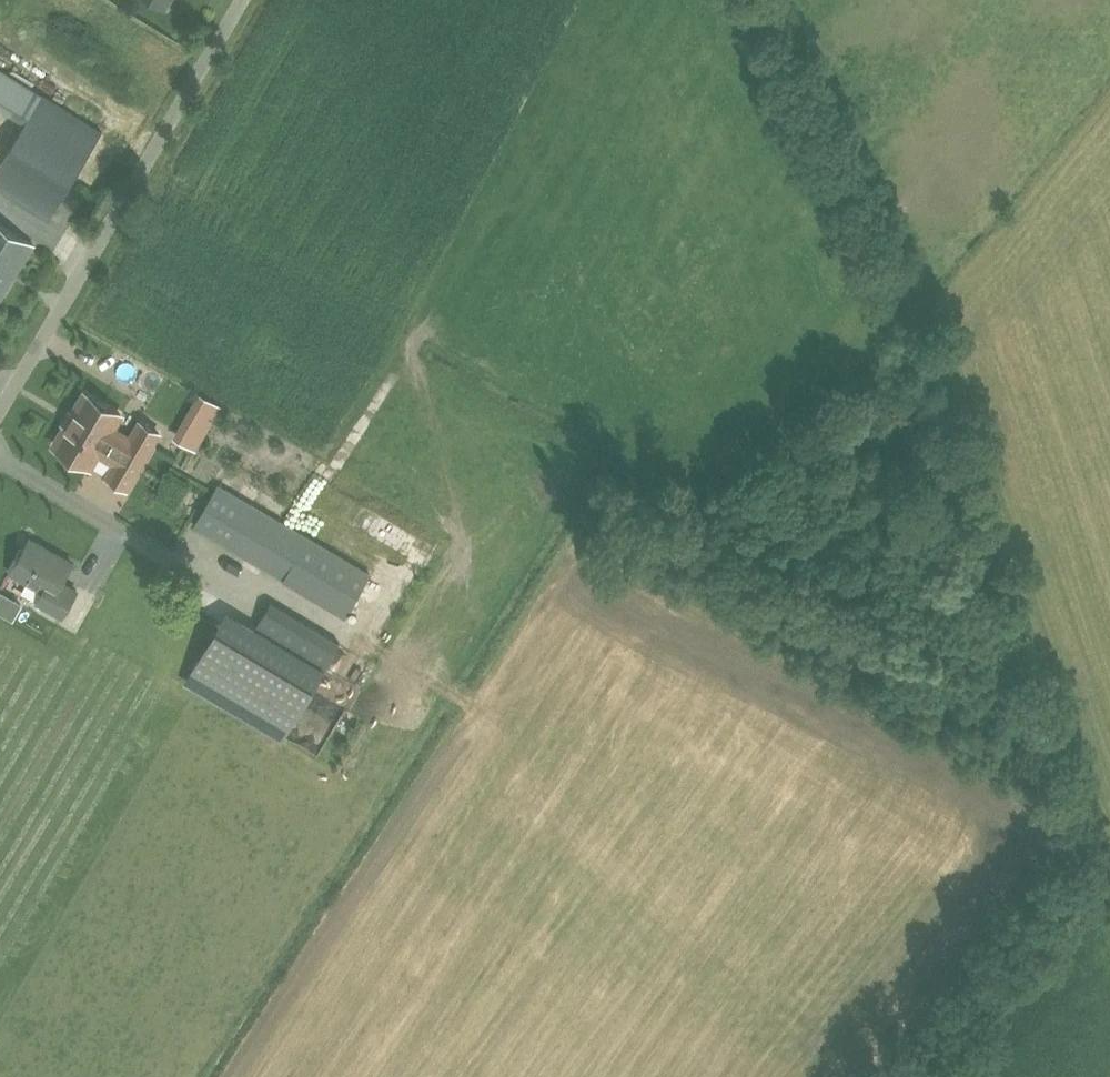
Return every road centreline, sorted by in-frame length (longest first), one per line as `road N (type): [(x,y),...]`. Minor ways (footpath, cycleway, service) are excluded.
road 1 (residential): [(0,419),(249,0)]

